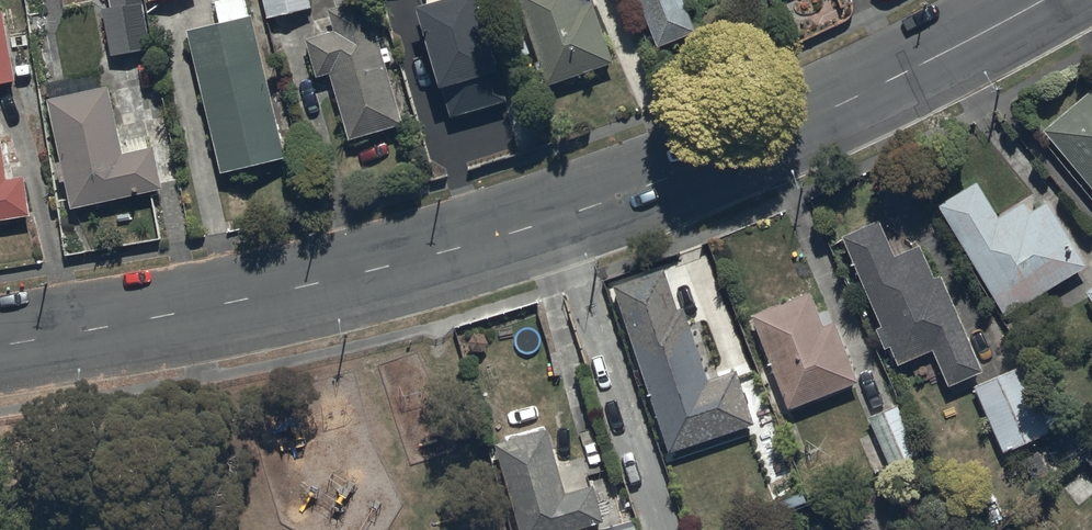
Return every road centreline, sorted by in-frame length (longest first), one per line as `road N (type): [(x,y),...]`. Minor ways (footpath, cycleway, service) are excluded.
road 1 (tertiary): [(0,347),(242,302),(528,230),(783,132),(1040,0)]

